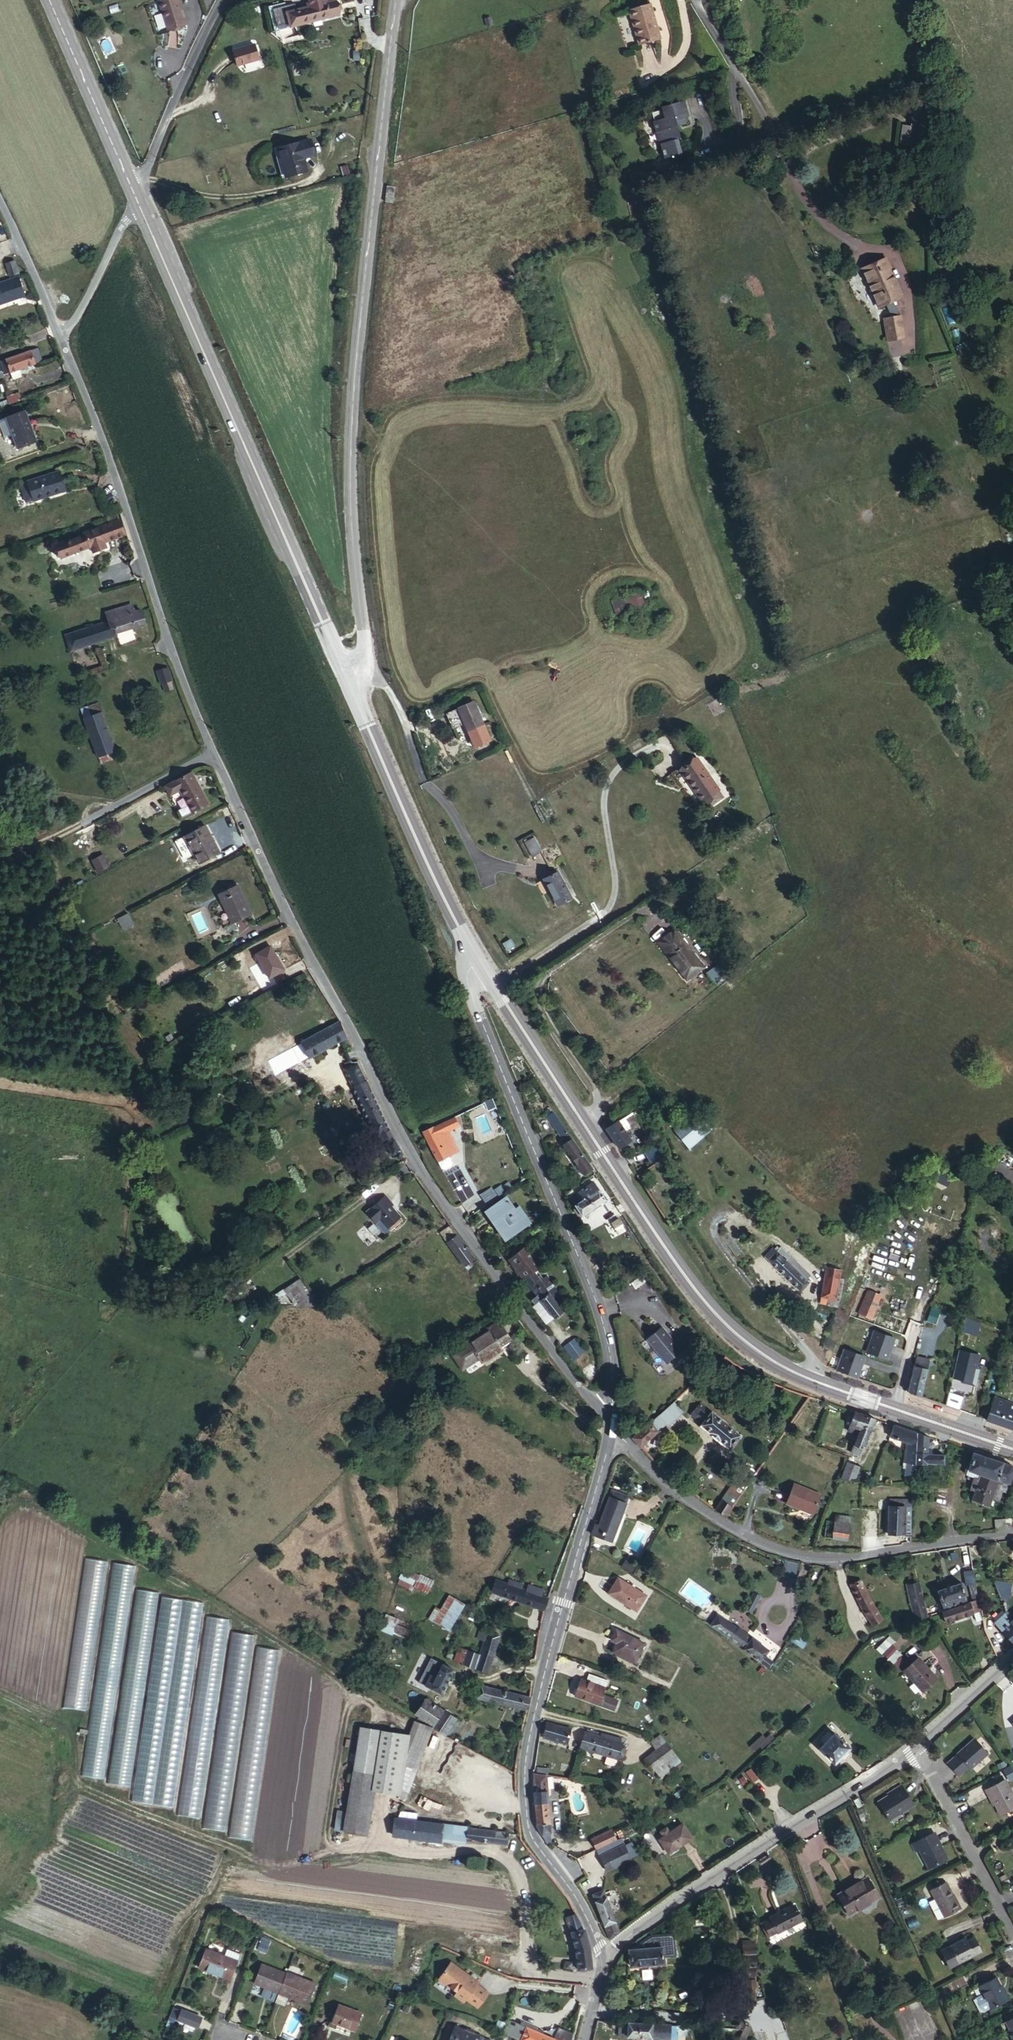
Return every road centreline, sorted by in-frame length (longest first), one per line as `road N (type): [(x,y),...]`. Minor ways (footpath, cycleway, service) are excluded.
road 1 (unclassified): [(611,1427),(411,1159),(214,755)]
road 2 (primary): [(1012,1450),(791,1371),(734,1332),(653,1232),(474,952)]
road 3 (tertiary): [(351,686),(365,646),(350,425),(395,0)]
road 4 (secondary): [(603,1958),(589,1920),(537,1845),(526,1818),(525,1768),(611,1427)]
road 5 (primary): [(351,686),(136,196)]
road 6 (secondary): [(611,1427),(613,1368),(604,1323),(471,989),(474,952)]
road 7 (unclassified): [(1012,1537),(826,1560),(791,1553),(666,1485),(611,1427)]
road 8 (unclassified): [(214,755),(64,346)]
road 9 (tertiary): [(603,1958),(915,1744)]
road 10 (primary): [(474,952),(351,686)]
road 11 (track): [(90,1791),(276,1867),(360,1843)]
road 12 (unclassified): [(136,196),(228,0)]
road 13 (primary): [(136,196),(50,0)]
road 14 (residential): [(915,1744),(1012,1925)]
road 15 (residential): [(592,2009),(761,2020)]
road 16 (residential): [(694,0),(782,142)]
road 17 (unclassified): [(64,346),(136,196)]
road 18 (unclassified): [(64,346),(0,204)]
road 19 (residential): [(214,755),(84,825)]
road 20 (tertiary): [(915,1744),(1012,1658)]

